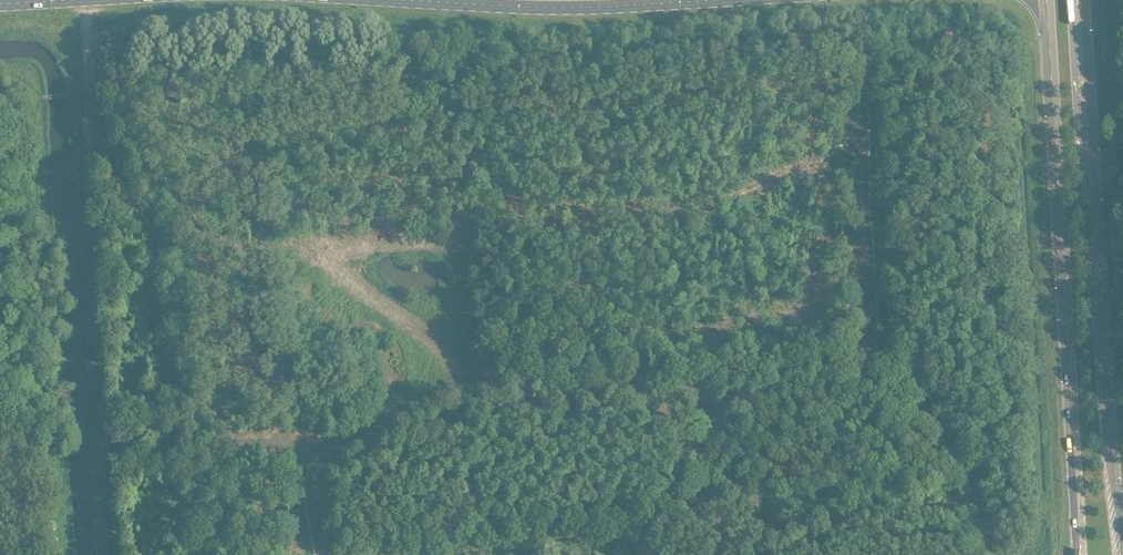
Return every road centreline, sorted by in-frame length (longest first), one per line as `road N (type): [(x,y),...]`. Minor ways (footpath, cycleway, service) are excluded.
road 1 (secondary): [(1051,68),(1078,554)]
road 2 (secondary): [(1122,528),(1082,53)]
road 3 (secondary): [(424,0),(713,0)]

